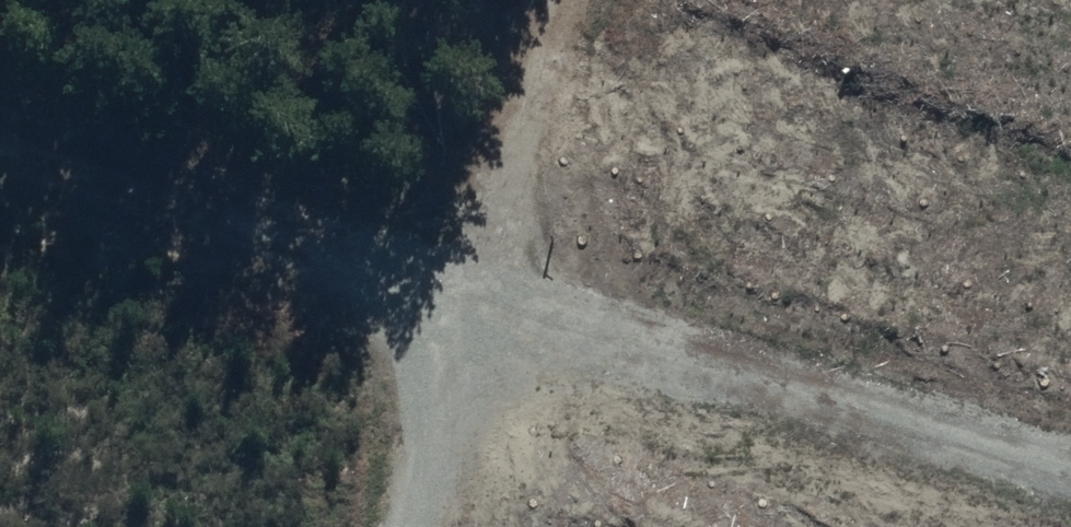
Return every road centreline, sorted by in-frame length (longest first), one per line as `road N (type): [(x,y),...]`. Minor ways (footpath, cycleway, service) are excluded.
road 1 (track): [(1070,498),(0,146)]
road 2 (track): [(583,0),(414,526)]

